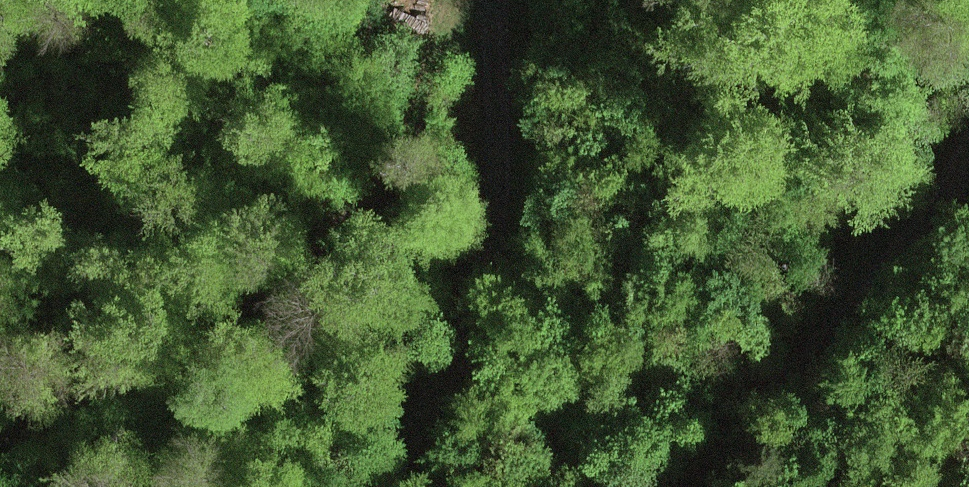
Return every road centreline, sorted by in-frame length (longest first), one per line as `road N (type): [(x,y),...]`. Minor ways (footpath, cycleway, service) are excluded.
road 1 (track): [(458,0),(440,30),(400,155),(381,185),(212,332),(162,362),(0,427)]
road 2 (track): [(494,0),(502,138),(474,319),(387,486)]
road 3 (track): [(674,486),(934,225),(968,171)]

